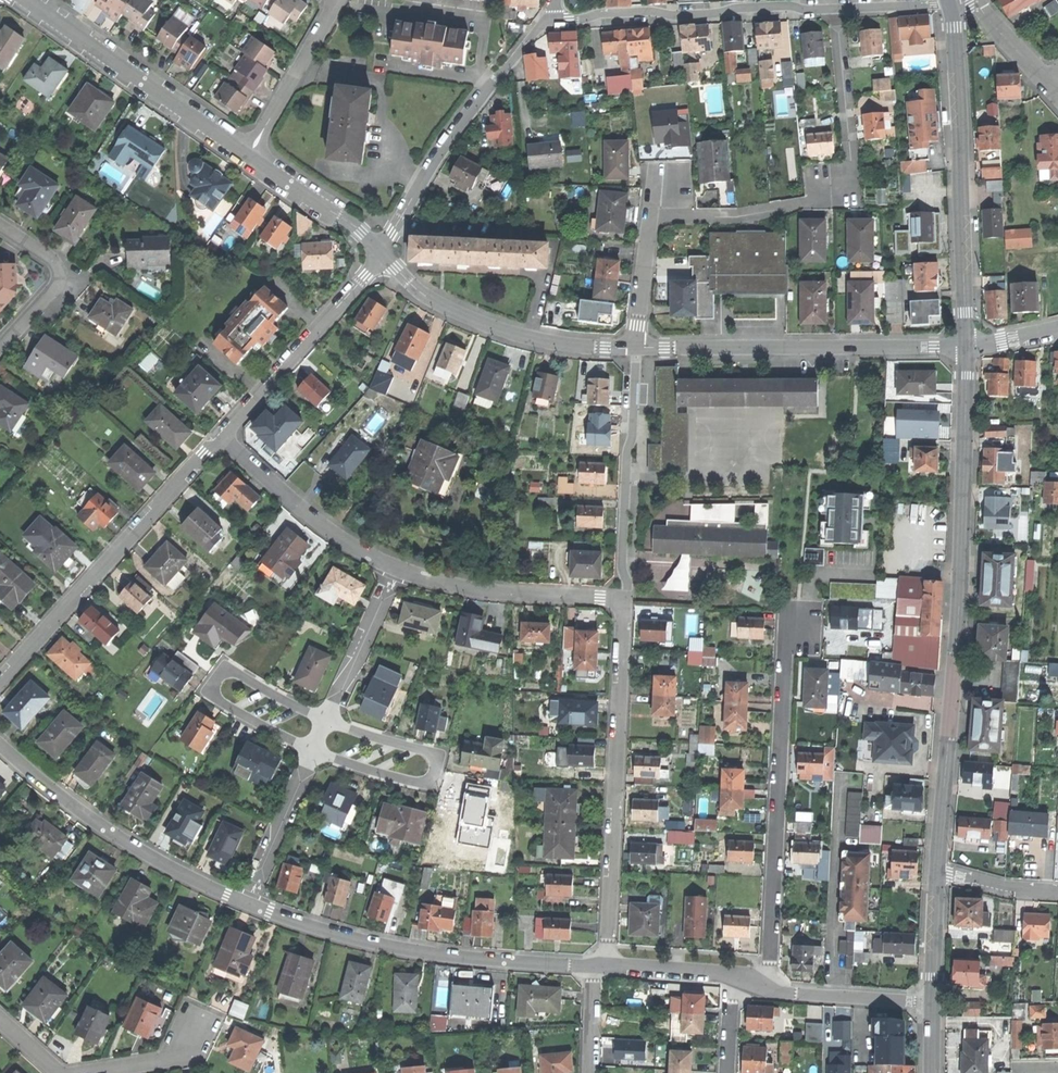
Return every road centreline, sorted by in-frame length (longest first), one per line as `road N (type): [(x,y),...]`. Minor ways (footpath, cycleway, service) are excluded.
road 1 (tertiary): [(966,346),(958,619),(937,871)]
road 2 (residential): [(835,9),(852,167),(846,191),(738,216),(661,217)]
road 3 (residential): [(765,988),(785,647),(799,622)]
road 4 (residential): [(626,599),(608,965)]
road 5 (residential): [(247,903),(396,947),(594,965)]
road 6 (tertiary): [(951,5),(966,346)]
road 7 (residential): [(222,436),(0,683)]
road 8 (residential): [(636,349),(966,346)]
road 9 (residential): [(0,746),(93,819),(168,867),(247,903)]
road 10 (residential): [(547,22),(642,12),(835,9)]
road 11 (residential): [(547,22),(446,145),(382,252)]
road 12 (residential): [(382,252),(422,294),(473,320),(539,340),(636,349)]
road 13 (residential): [(27,0),(248,156)]
road 14 (residential): [(314,750),(414,781),(434,776),(431,753),(327,720)]
road 15 (residential): [(327,720),(236,673),(215,681),(220,701),(314,750)]
road 16 (residential): [(636,349),(625,467),(626,599)]
road 17 (residential): [(382,252),(222,436)]
road 18 (residential): [(396,569),(480,591),(626,599)]
road 19 (residential): [(222,436),(320,525),(396,569)]
road 20 (residential): [(339,0),(248,156)]
road 21 (residential): [(0,224),(55,262),(59,275),(0,347)]
road 22 (residential): [(765,988),(932,1001)]
road 23 (residential): [(314,750),(247,903)]
road 24 (residential): [(396,569),(327,720)]
road 25 (residential): [(248,156),(382,252)]
road 26 (residential): [(636,349),(648,228),(661,217)]
road 27 (tertiary): [(937,871),(932,1001)]
road 28 (residential): [(608,965),(737,977)]
road 29 (residential): [(937,871),(1057,894)]
road 30 (residential): [(90,1072),(166,1061),(195,1028)]

